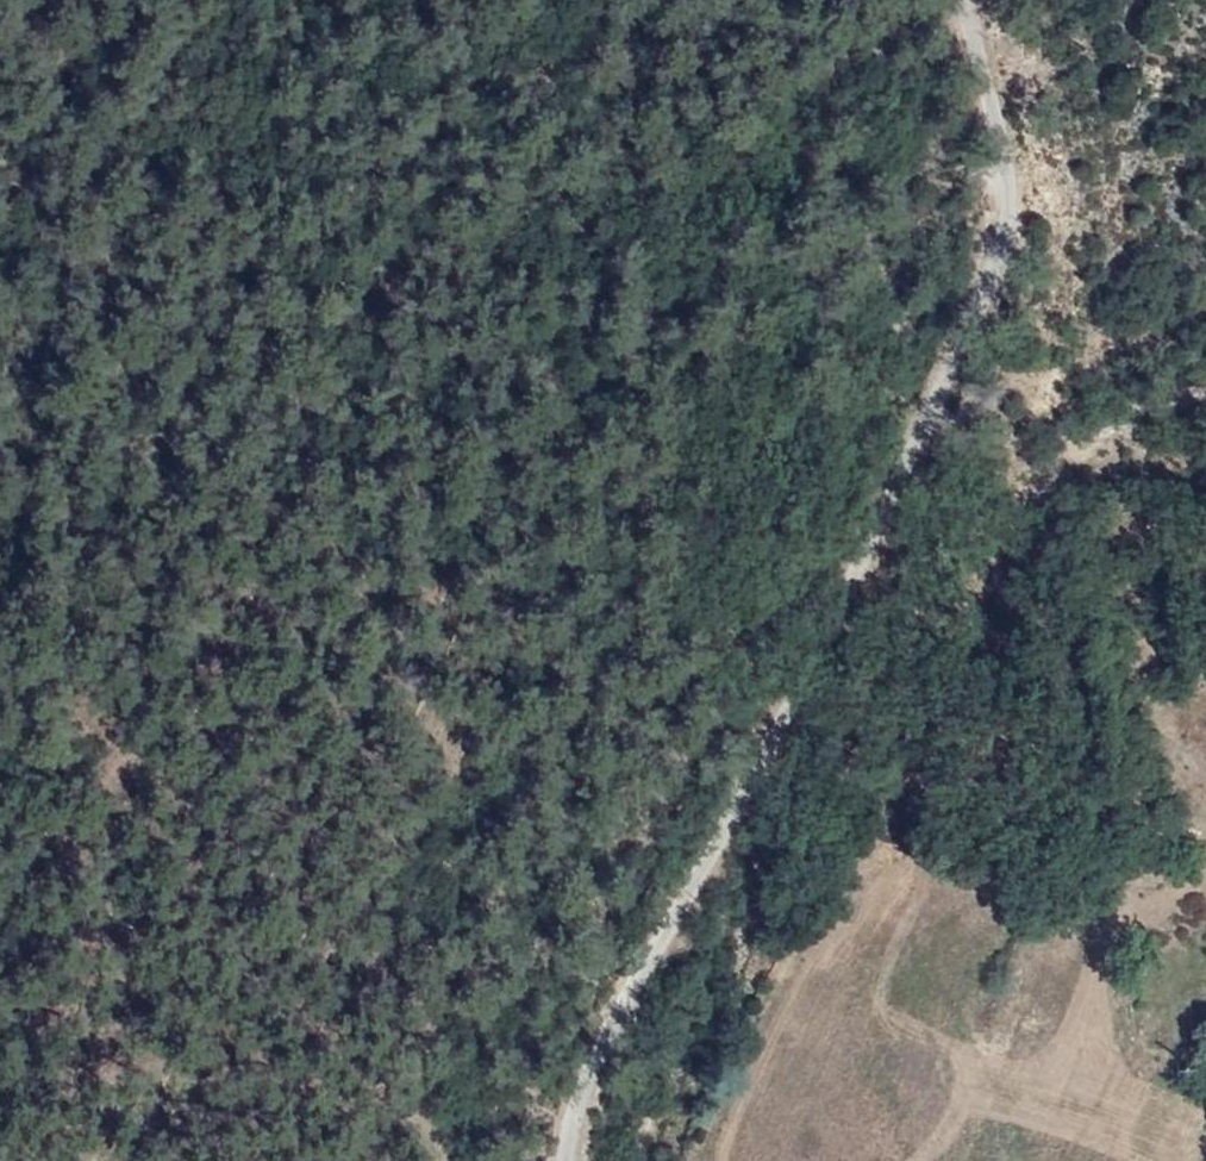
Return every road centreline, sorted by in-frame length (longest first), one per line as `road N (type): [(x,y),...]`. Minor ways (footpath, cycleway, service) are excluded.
road 1 (unclassified): [(570,1160),(580,1101),(796,671),(879,531),(1009,210),(970,0)]

